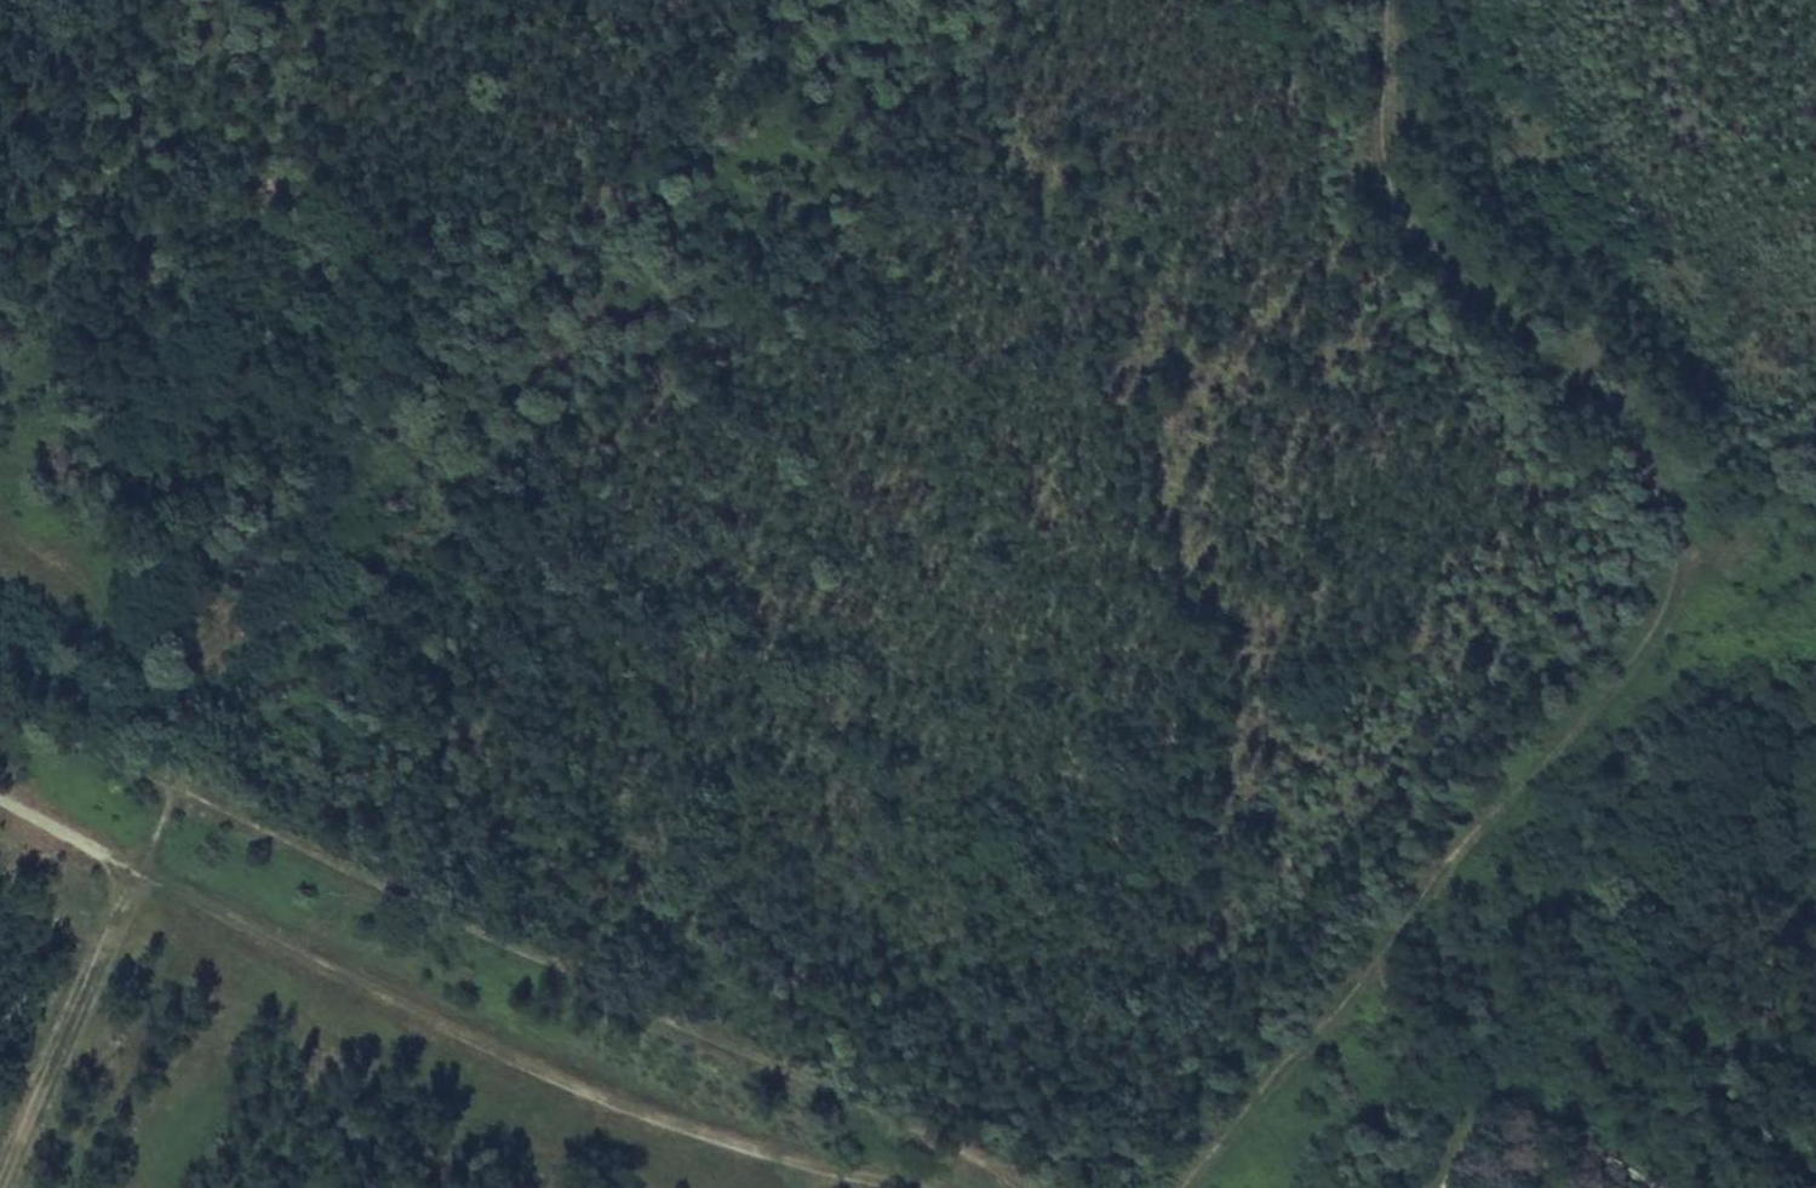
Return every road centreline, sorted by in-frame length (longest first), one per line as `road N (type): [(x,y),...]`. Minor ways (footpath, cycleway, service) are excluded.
road 1 (track): [(1183,1187),(1607,697),(1658,617),(1672,527),(1638,458),(1394,202),(1383,120),(1393,0)]
road 2 (track): [(901,1187),(800,1165),(488,1052),(0,798)]

